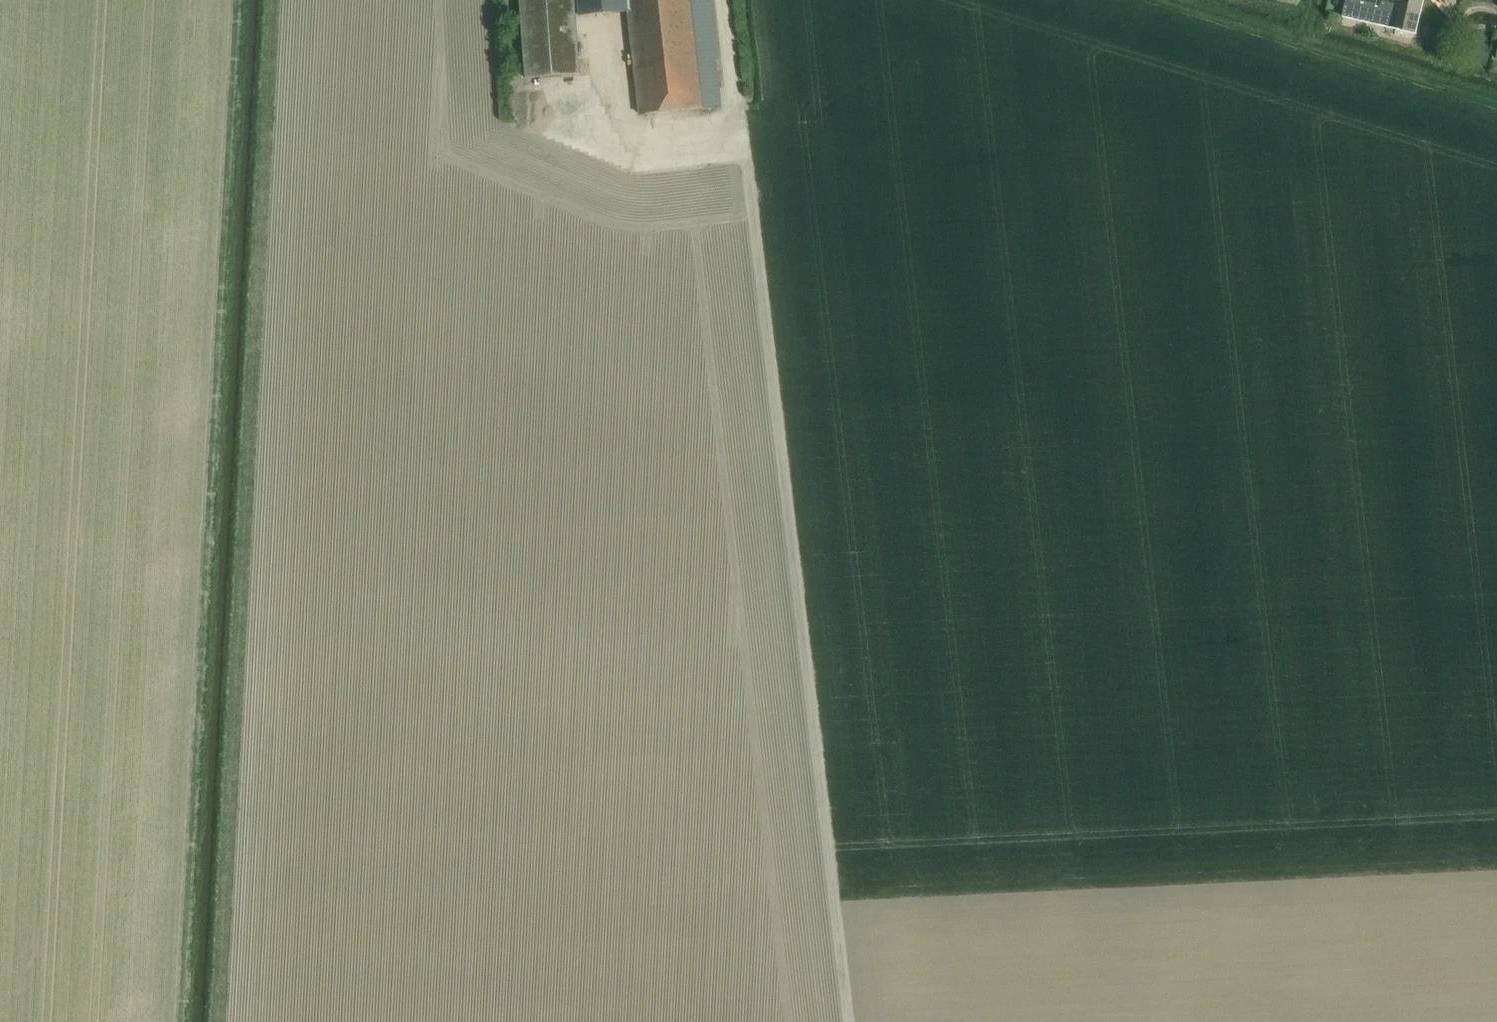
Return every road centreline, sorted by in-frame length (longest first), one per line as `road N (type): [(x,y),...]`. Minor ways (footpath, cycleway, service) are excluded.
road 1 (track): [(733,132),(747,172),(846,1021)]

